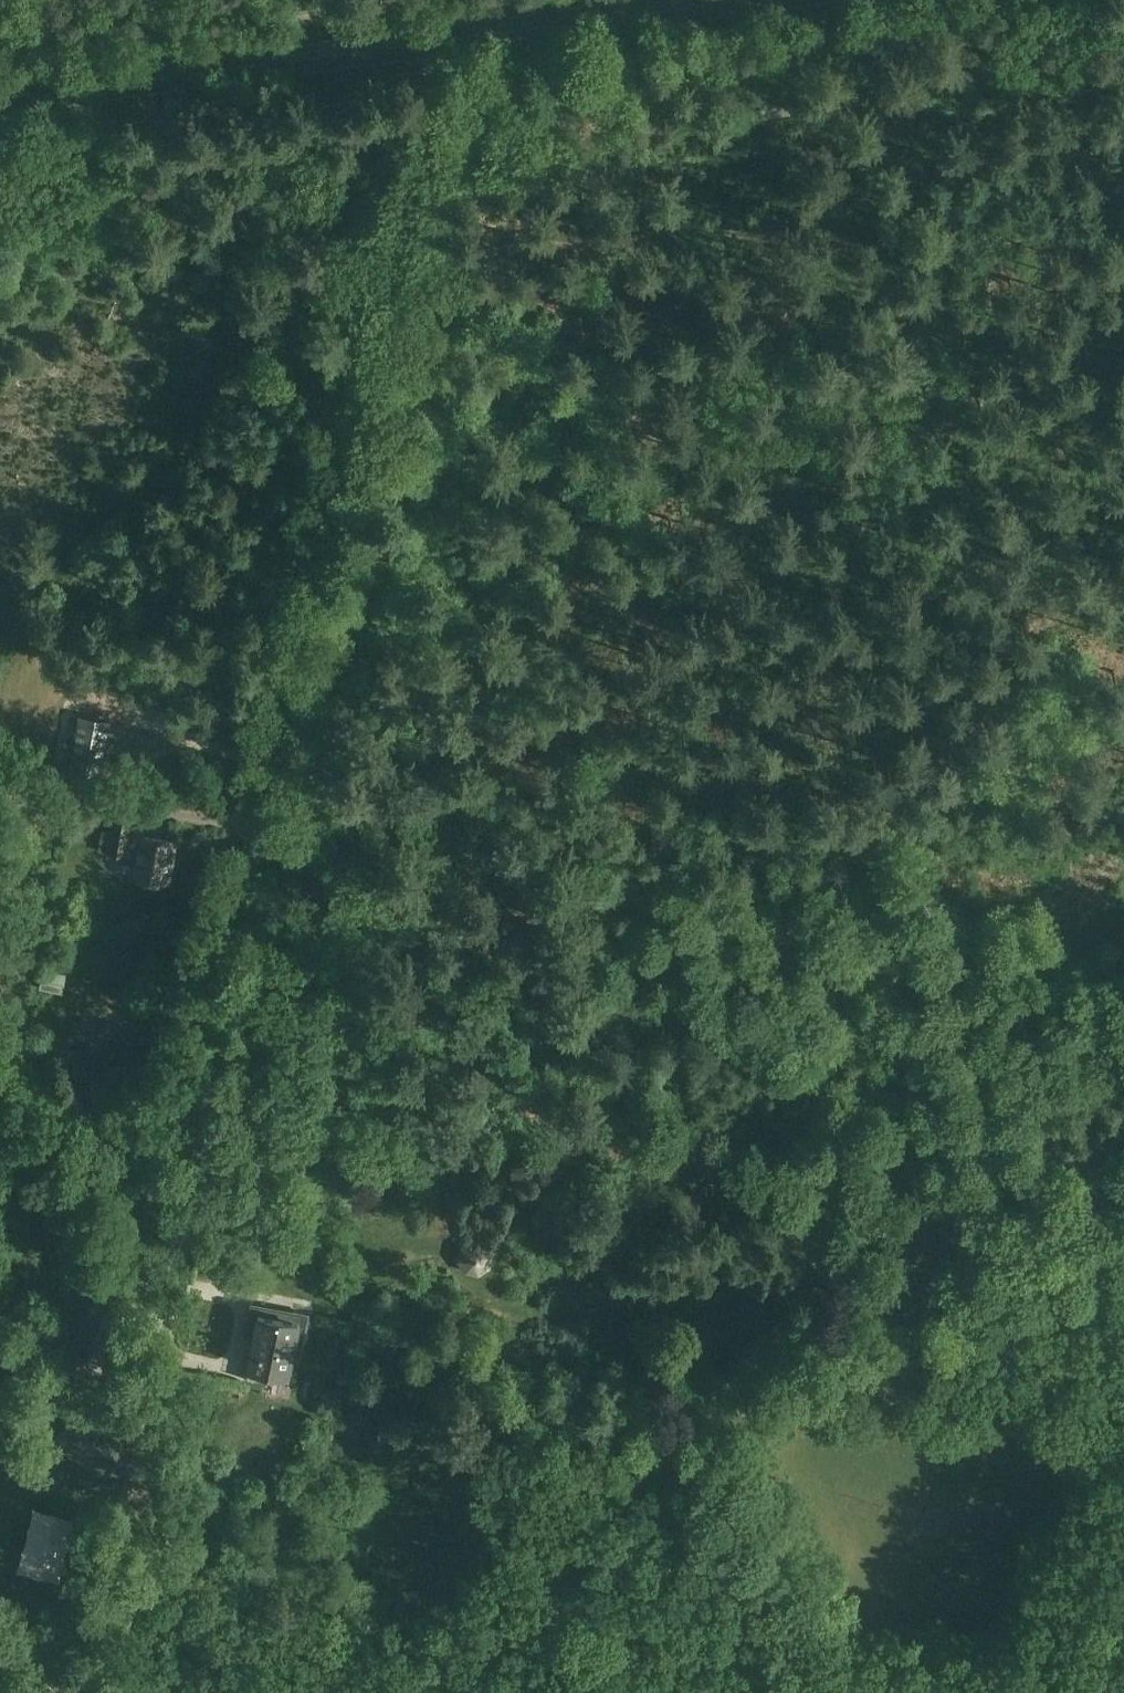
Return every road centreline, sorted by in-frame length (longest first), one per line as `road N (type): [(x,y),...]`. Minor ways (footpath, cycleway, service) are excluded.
road 1 (track): [(431,43),(435,70),(394,257),(364,533),(333,672),(235,919),(180,1270)]
road 2 (primary): [(0,100),(746,0)]

